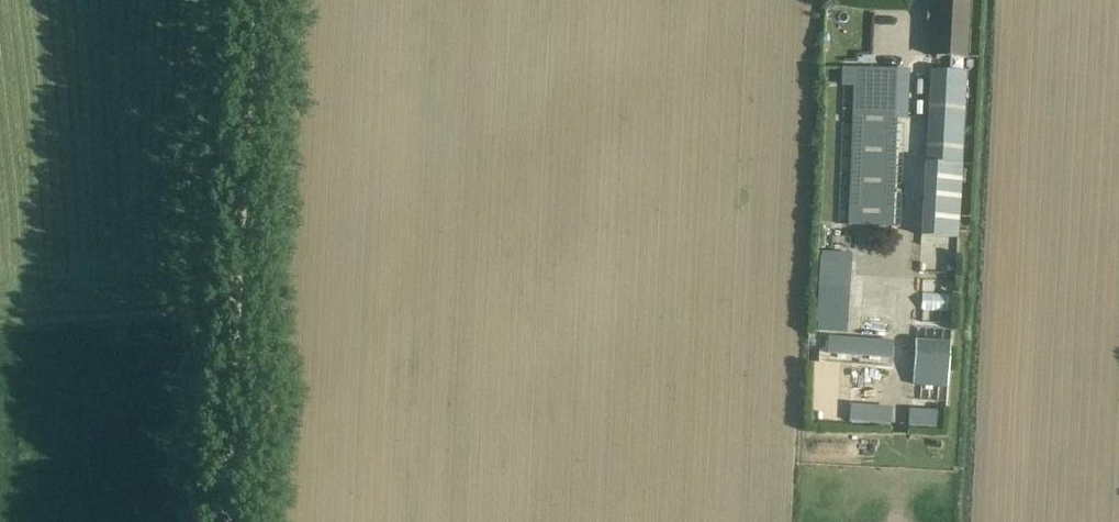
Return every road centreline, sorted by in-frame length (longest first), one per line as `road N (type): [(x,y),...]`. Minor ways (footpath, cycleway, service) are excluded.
road 1 (unclassified): [(239,521),(259,0)]

